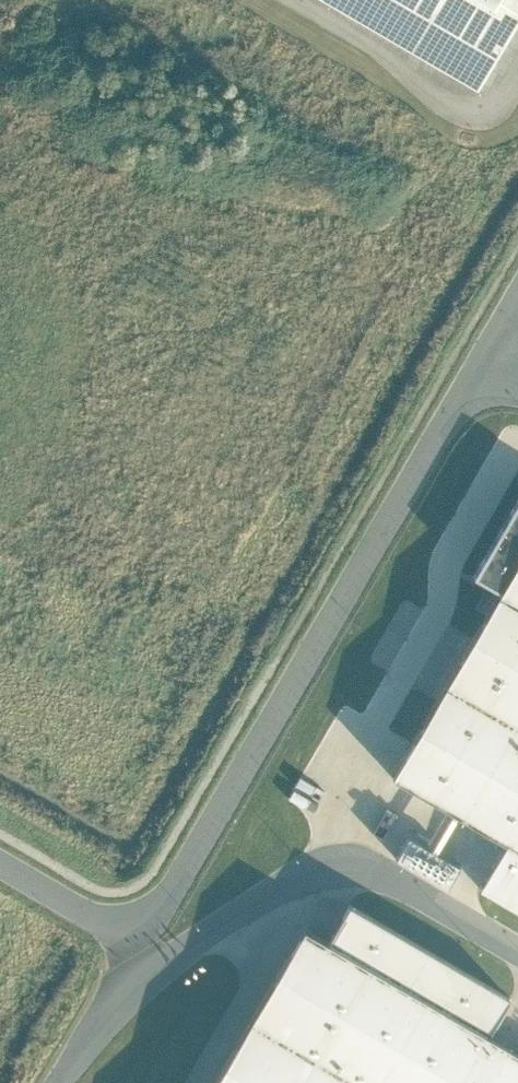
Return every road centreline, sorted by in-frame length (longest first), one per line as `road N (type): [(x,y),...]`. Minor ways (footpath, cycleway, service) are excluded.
road 1 (residential): [(0,862),(101,916),(130,916),(169,892),(482,357)]
road 2 (residential): [(152,972),(251,903),(325,871),(388,876),(517,947)]
road 3 (residential): [(152,972),(98,1025),(60,1082)]

